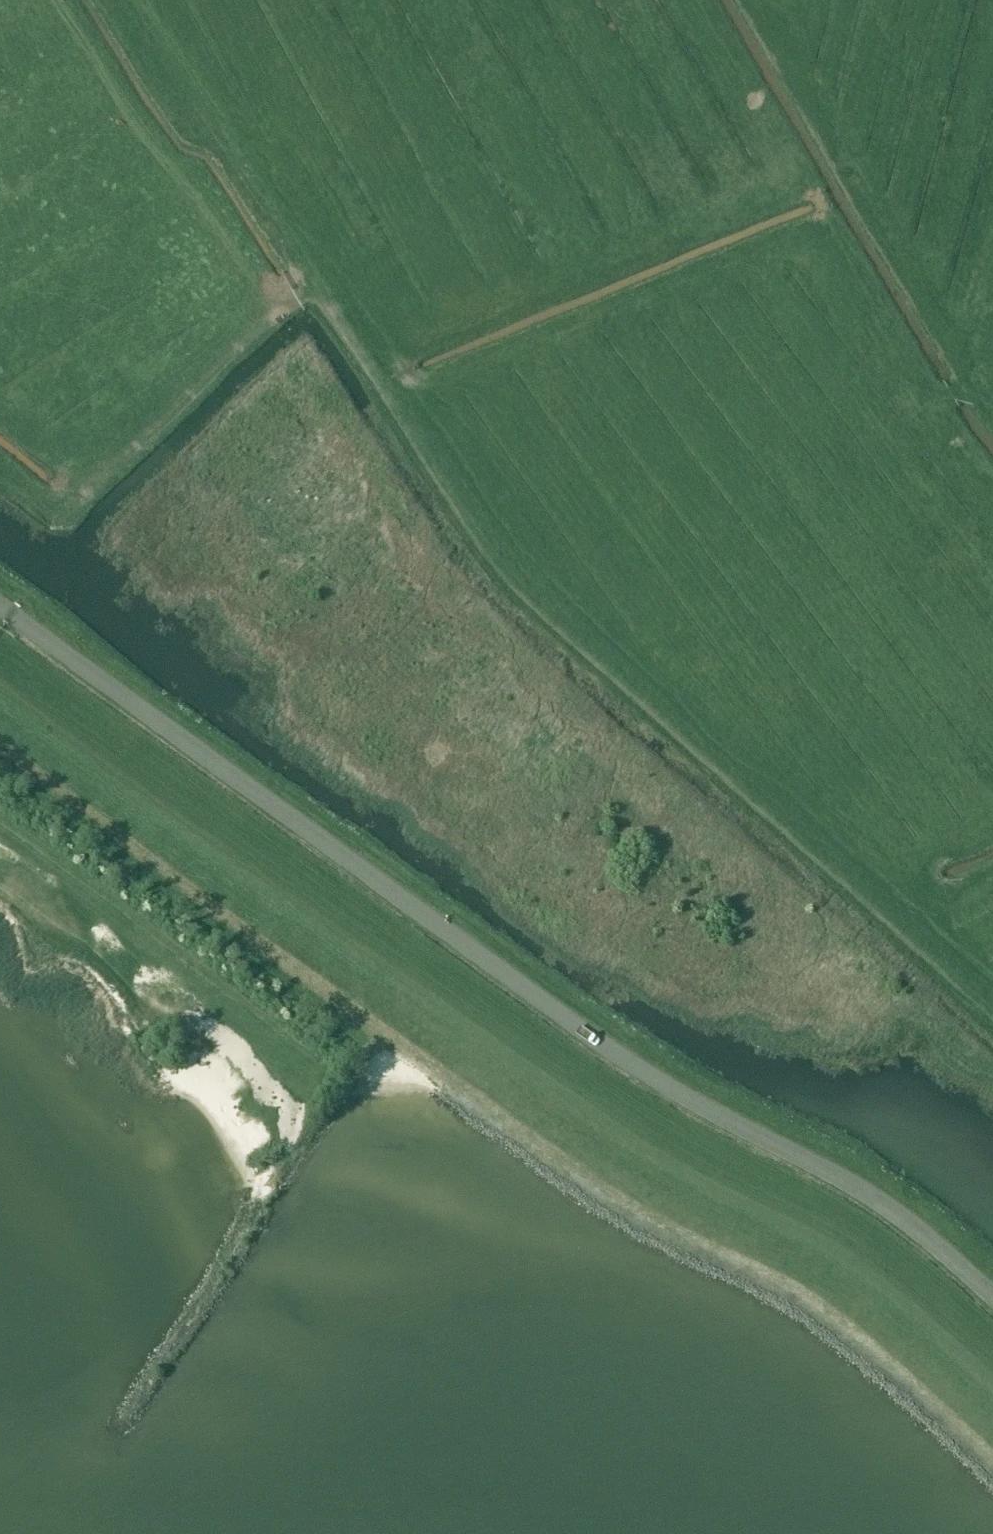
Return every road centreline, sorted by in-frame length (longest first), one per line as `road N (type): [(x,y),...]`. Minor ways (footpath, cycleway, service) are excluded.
road 1 (tertiary): [(992,1297),(867,1193),(695,1102),(582,1030),(0,607)]

